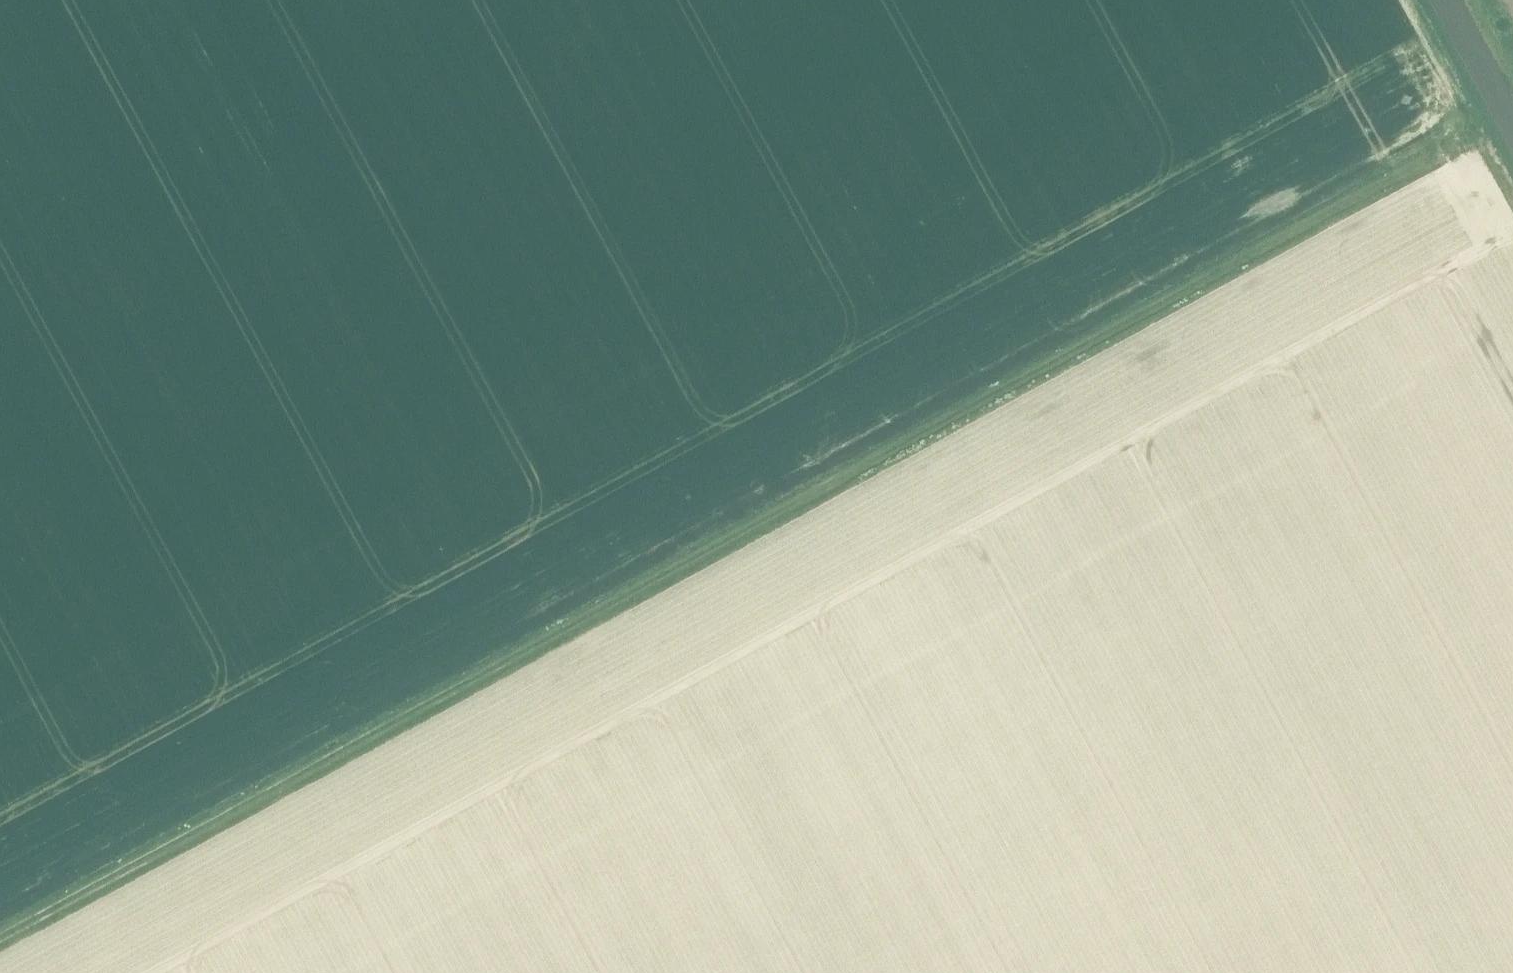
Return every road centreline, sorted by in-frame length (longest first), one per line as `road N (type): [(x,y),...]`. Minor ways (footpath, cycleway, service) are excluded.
road 1 (track): [(1432,155),(0,939)]

